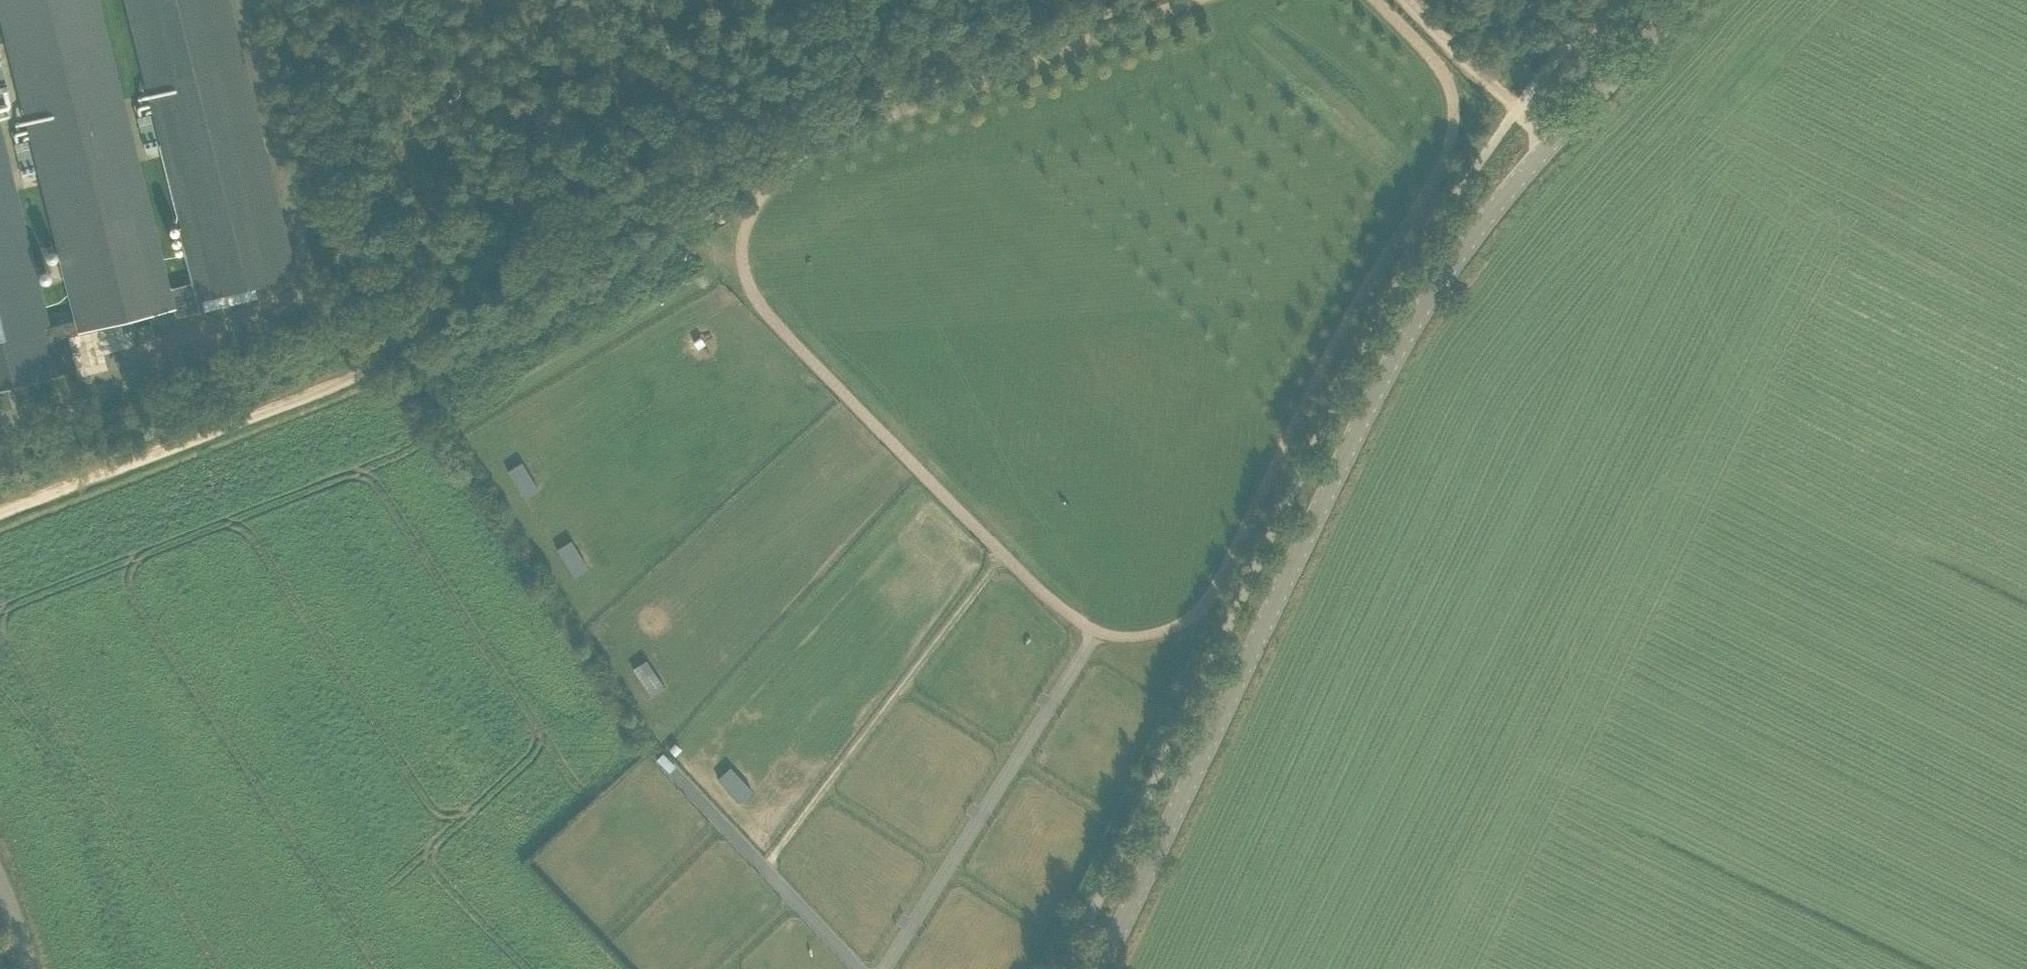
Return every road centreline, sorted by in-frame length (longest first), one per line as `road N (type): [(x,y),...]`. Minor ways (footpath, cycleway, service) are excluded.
road 1 (tertiary): [(1099,968),(1411,326),(1494,210),(1688,0)]
road 2 (track): [(273,0),(350,293),(409,333)]
road 3 (track): [(1404,0),(1549,149)]

